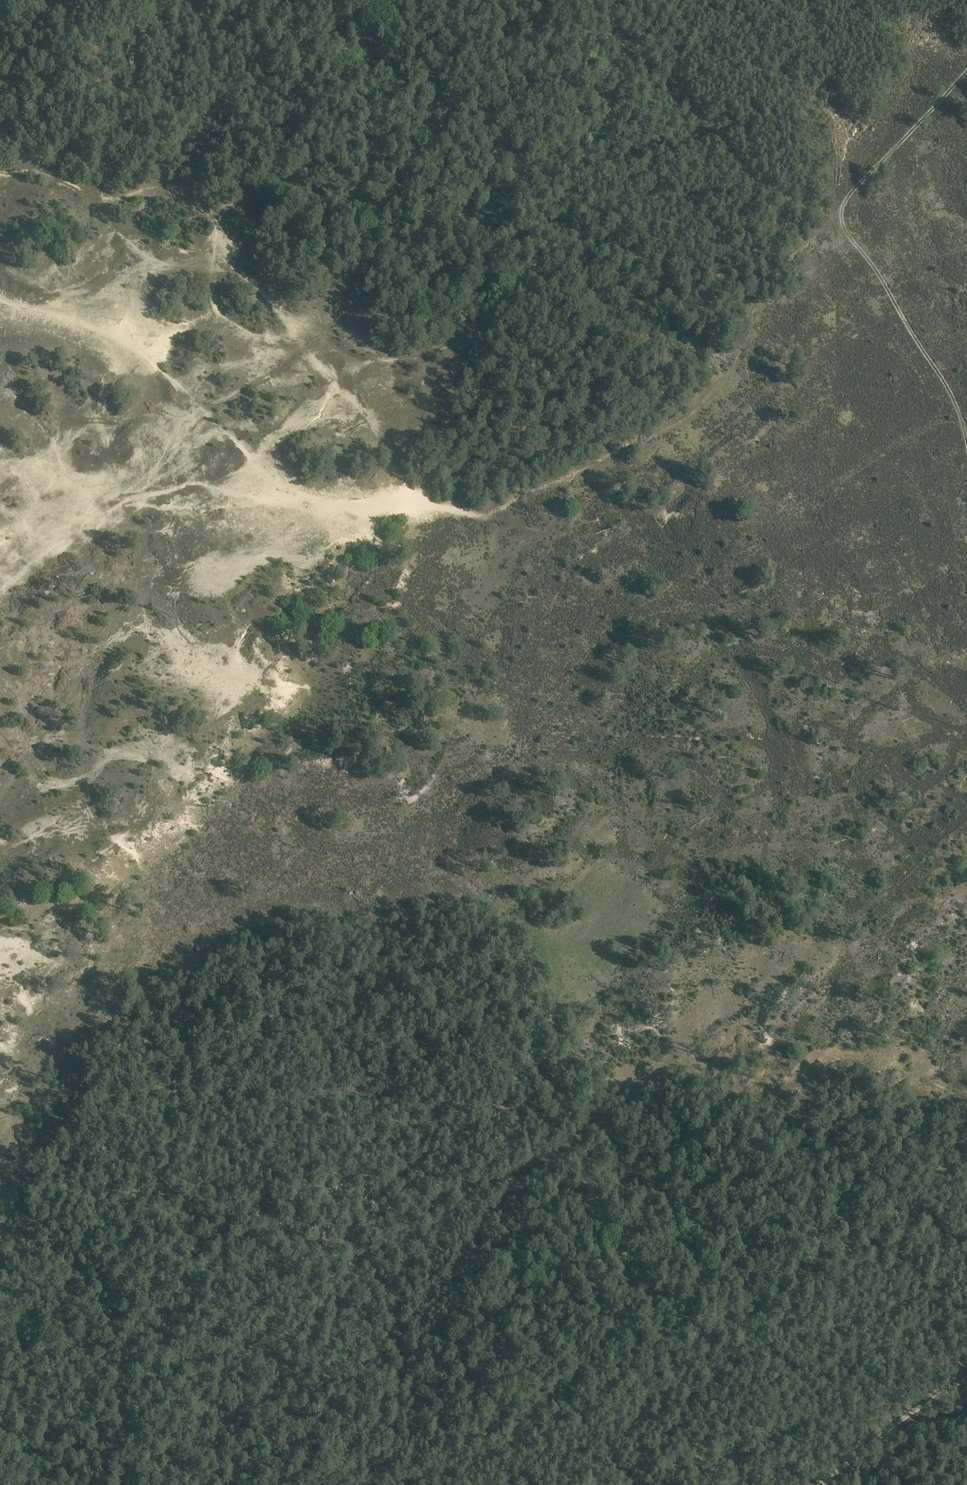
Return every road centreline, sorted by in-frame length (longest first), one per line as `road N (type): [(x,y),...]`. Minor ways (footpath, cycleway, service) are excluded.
road 1 (track): [(966,441),(949,390),(848,234),(843,212),(966,71)]
road 2 (track): [(966,1380),(819,1484)]

